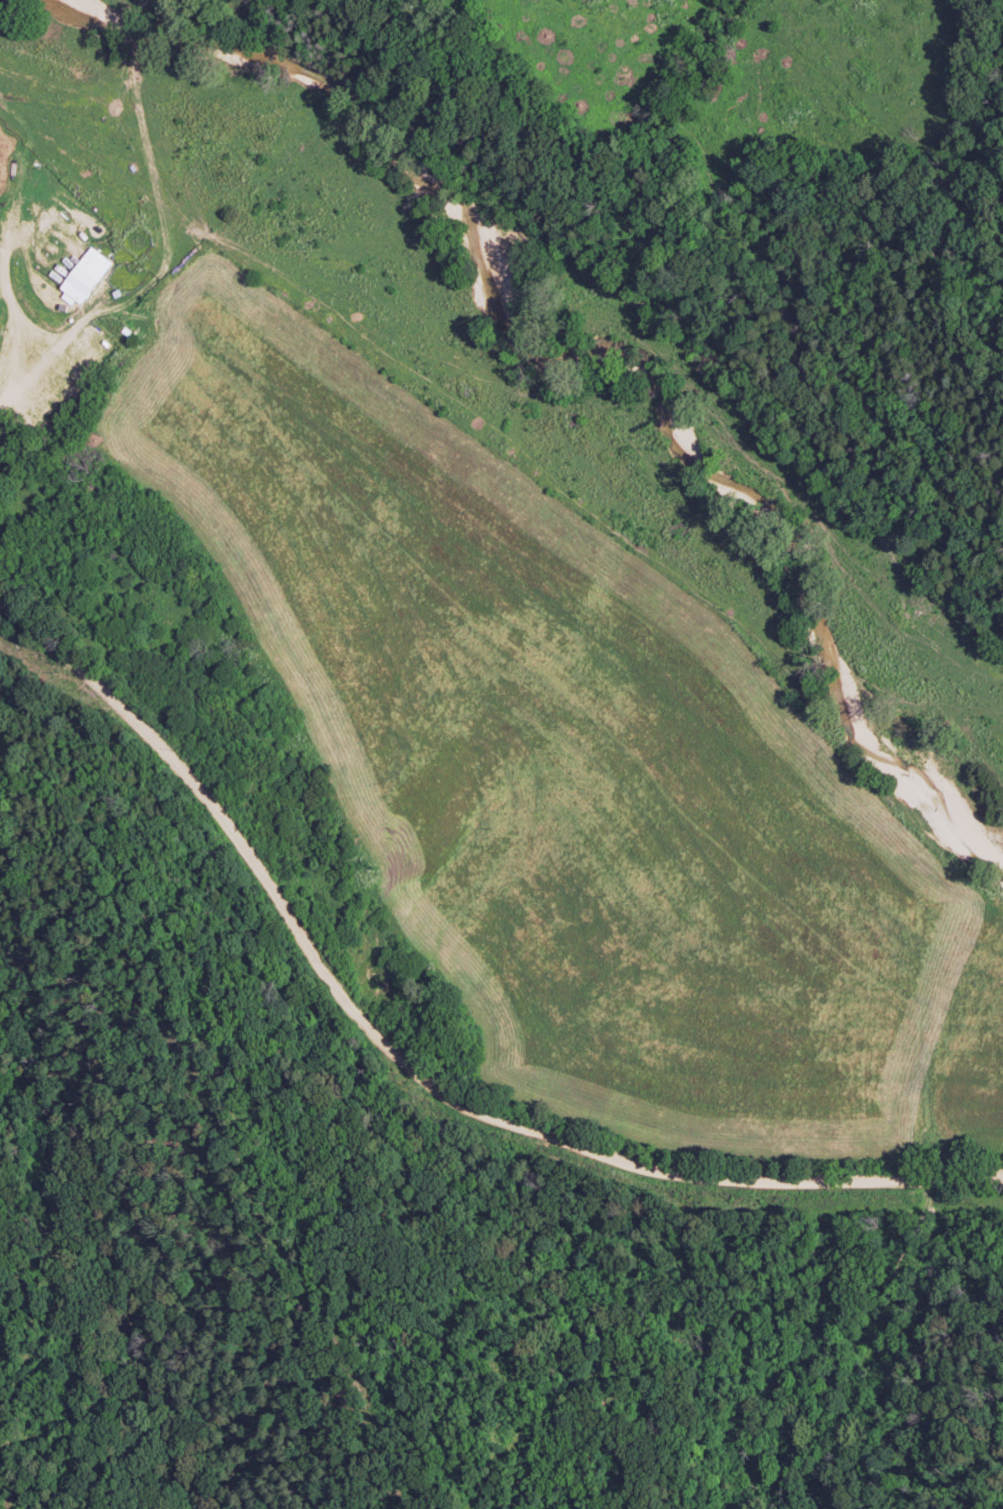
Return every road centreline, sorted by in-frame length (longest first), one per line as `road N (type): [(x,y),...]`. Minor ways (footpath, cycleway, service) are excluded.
road 1 (residential): [(1002,1180),(787,1183),(634,1140),(455,1071),(391,1023),(291,853),(127,667),(0,584)]

